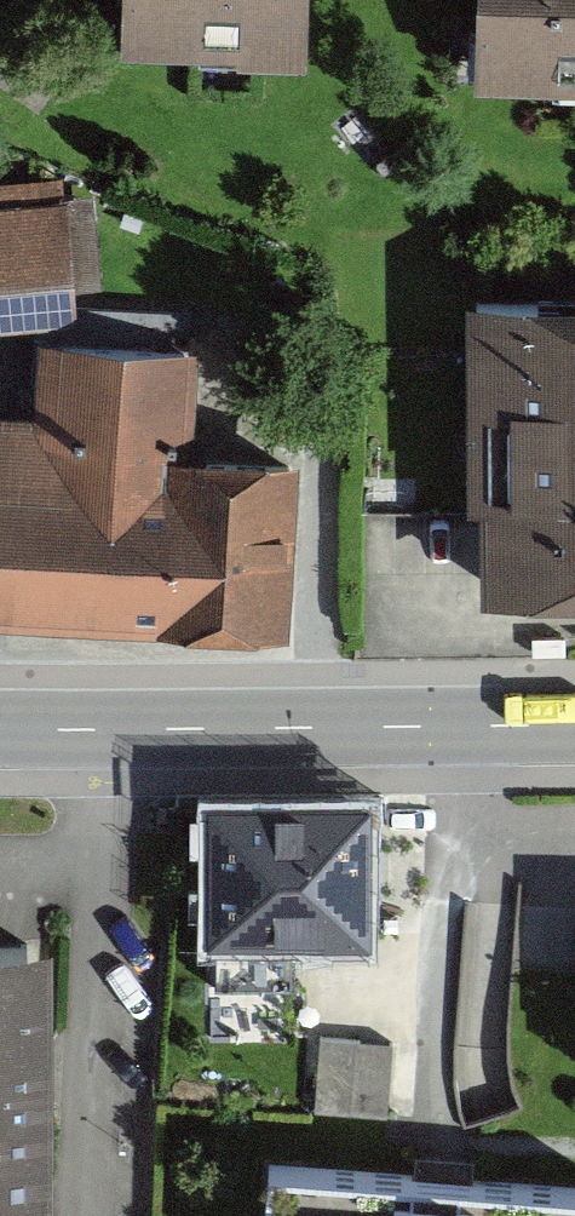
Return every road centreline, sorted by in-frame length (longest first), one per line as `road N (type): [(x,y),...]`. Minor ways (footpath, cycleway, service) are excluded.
road 1 (primary): [(574,727),(96,731),(0,724)]

